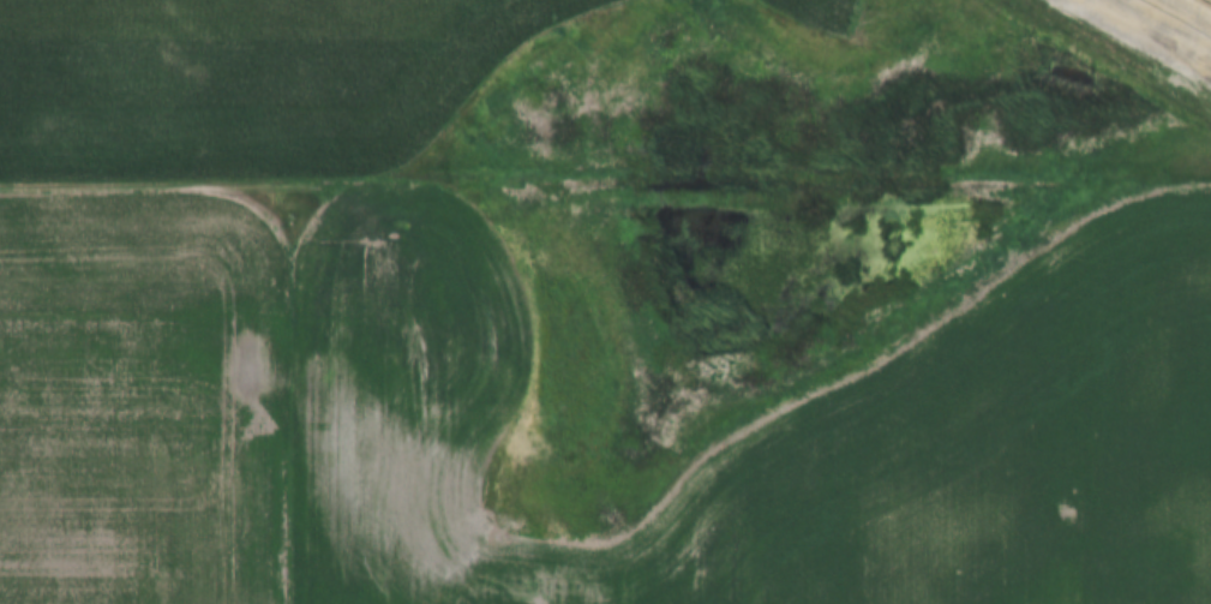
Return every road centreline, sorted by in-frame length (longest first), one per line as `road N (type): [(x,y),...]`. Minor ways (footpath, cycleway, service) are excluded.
road 1 (track): [(1210,205),(0,198)]

